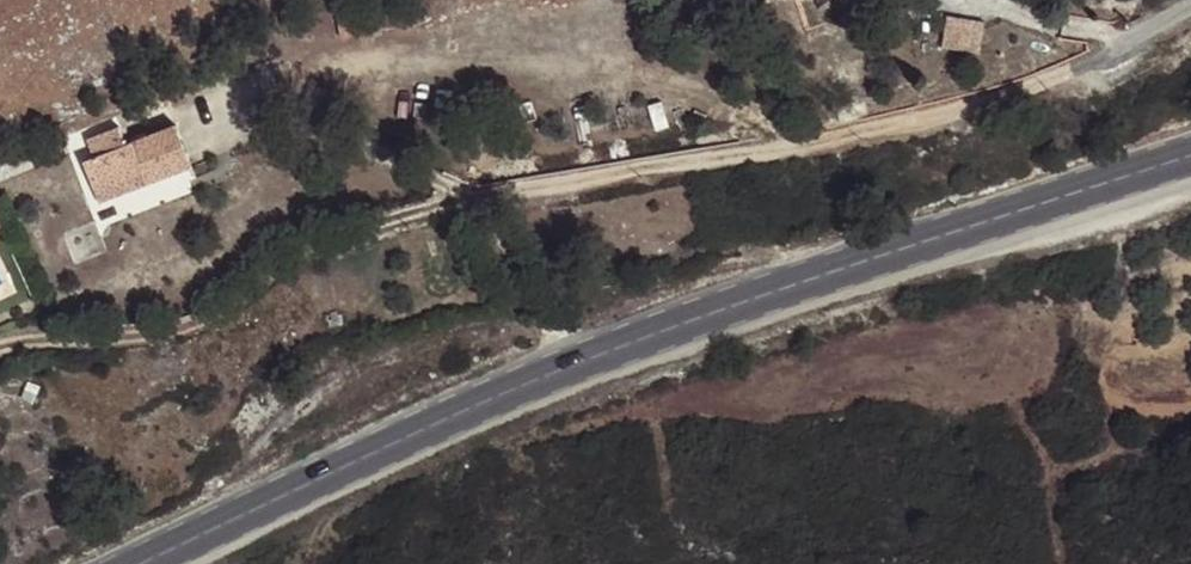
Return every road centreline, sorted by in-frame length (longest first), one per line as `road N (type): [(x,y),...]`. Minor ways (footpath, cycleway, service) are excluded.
road 1 (track): [(0,348),(158,332),(203,319),(334,245),(451,206),(934,116),(1032,84),(1116,46)]
road 2 (secondary): [(1190,155),(591,358),(141,563)]

